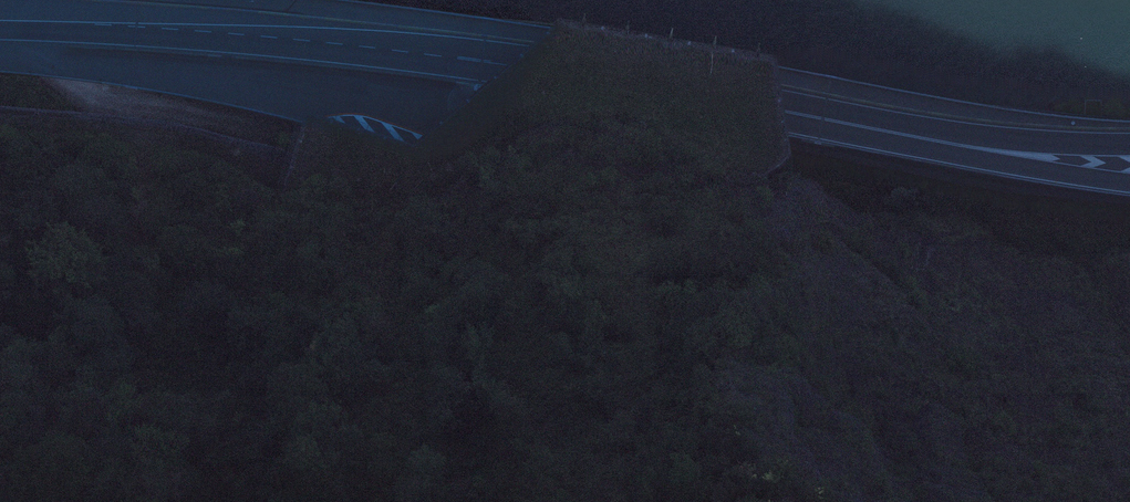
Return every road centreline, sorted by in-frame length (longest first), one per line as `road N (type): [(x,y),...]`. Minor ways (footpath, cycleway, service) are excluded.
road 1 (primary): [(111,0),(539,43),(949,121),(1129,143)]
road 2 (motorway): [(942,141),(427,57),(239,35),(0,21)]
road 3 (track): [(0,124),(212,148),(279,178)]
road 4 (motorway): [(1129,168),(942,141)]
road 5 (motorway): [(1129,147),(942,141)]

